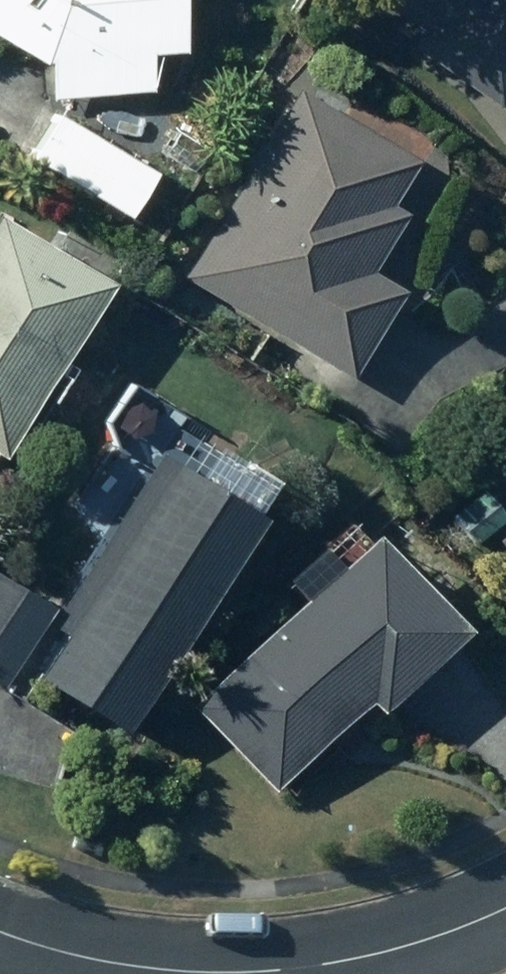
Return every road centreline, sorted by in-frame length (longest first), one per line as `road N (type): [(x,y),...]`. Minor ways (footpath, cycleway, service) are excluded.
road 1 (residential): [(505,907),(490,918),(285,972),(140,965),(0,927)]

